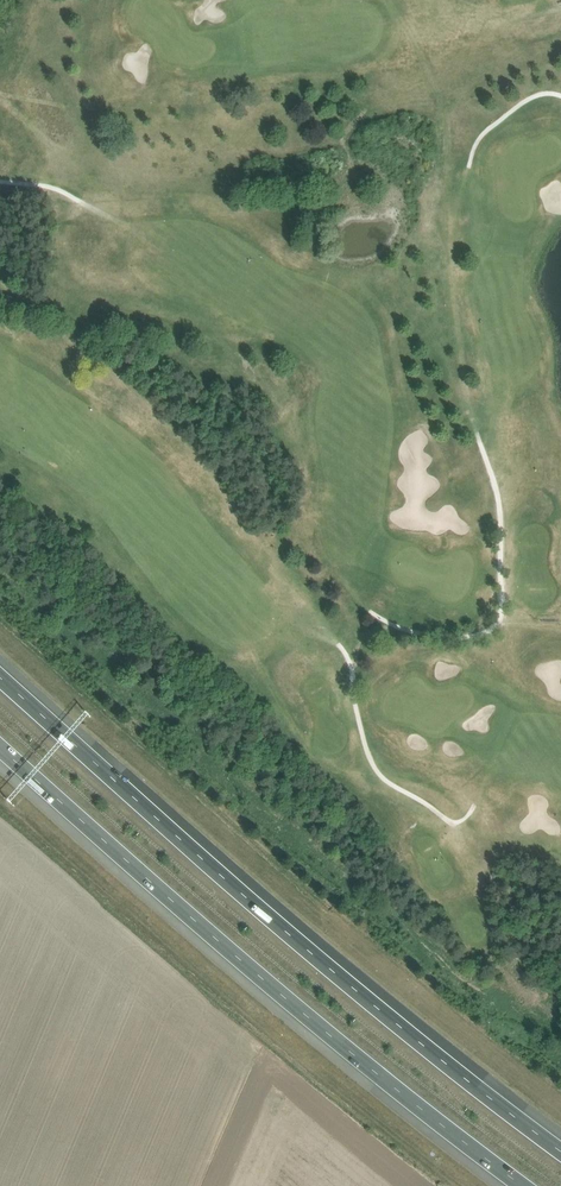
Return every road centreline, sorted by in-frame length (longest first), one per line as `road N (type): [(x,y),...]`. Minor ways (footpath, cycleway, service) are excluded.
road 1 (motorway): [(560,1152),(287,931),(0,675)]
road 2 (motorway): [(0,743),(256,971),(524,1185)]

